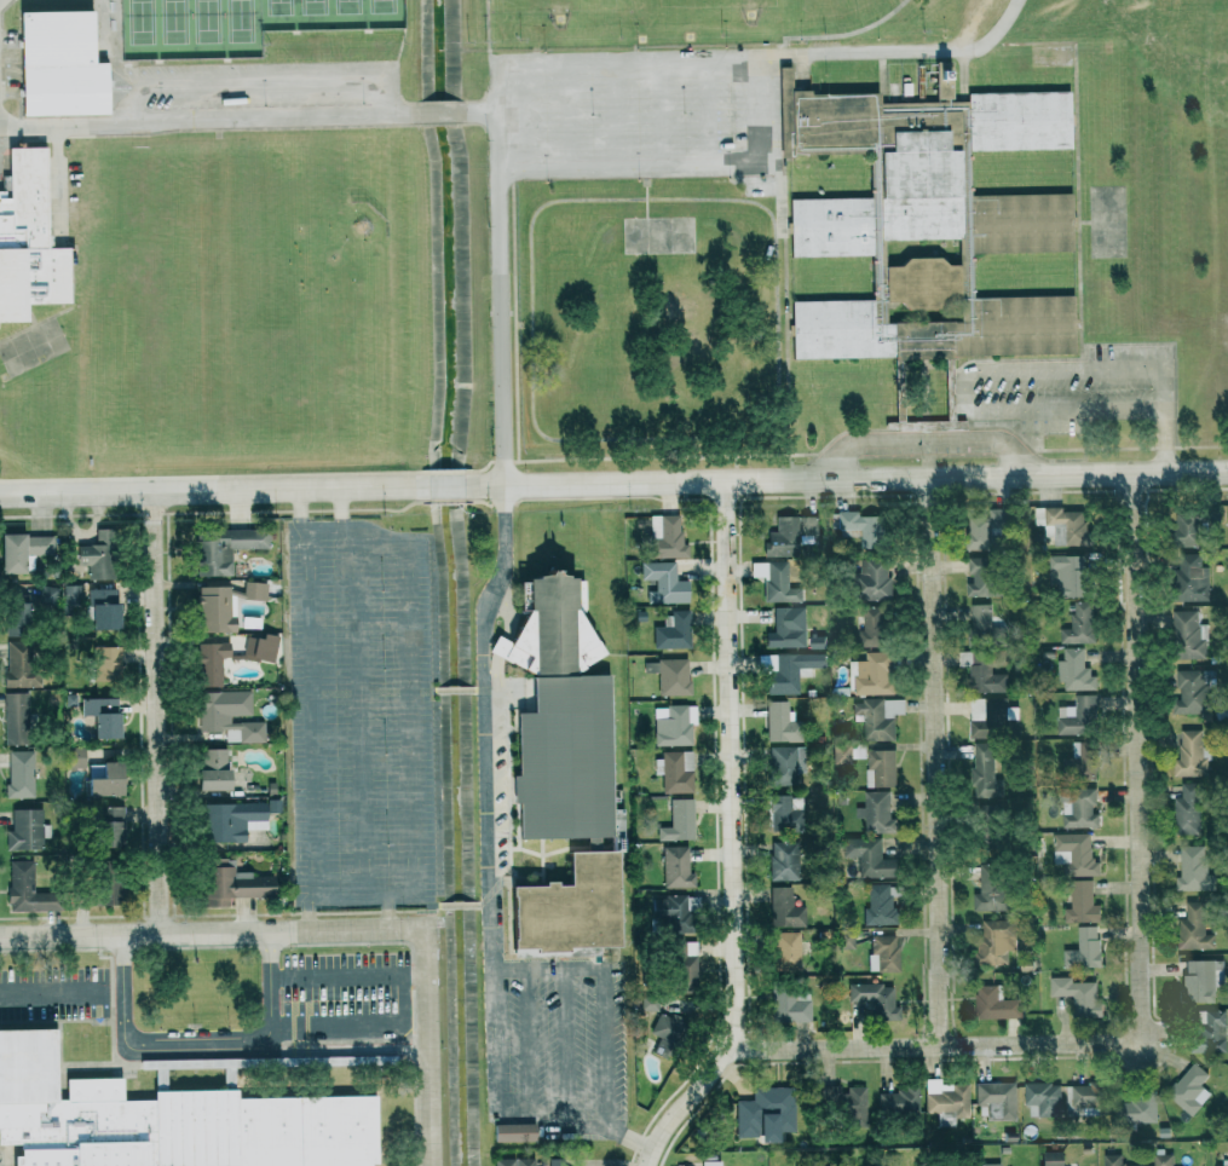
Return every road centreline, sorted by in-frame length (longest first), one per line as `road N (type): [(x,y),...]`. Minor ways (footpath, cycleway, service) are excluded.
road 1 (residential): [(1227,470),(477,485)]
road 2 (residential): [(650,1165),(730,1050),(723,480)]
road 3 (residential): [(1143,1044),(1128,472)]
road 4 (residential): [(938,1045),(928,477)]
road 5 (residential): [(160,933),(149,492)]
road 6 (residential): [(431,485),(0,494)]
road 7 (residential): [(426,928),(0,935)]
road 8 (residential): [(730,1050),(1143,1044)]
road 9 (residential): [(426,928),(430,1165)]

